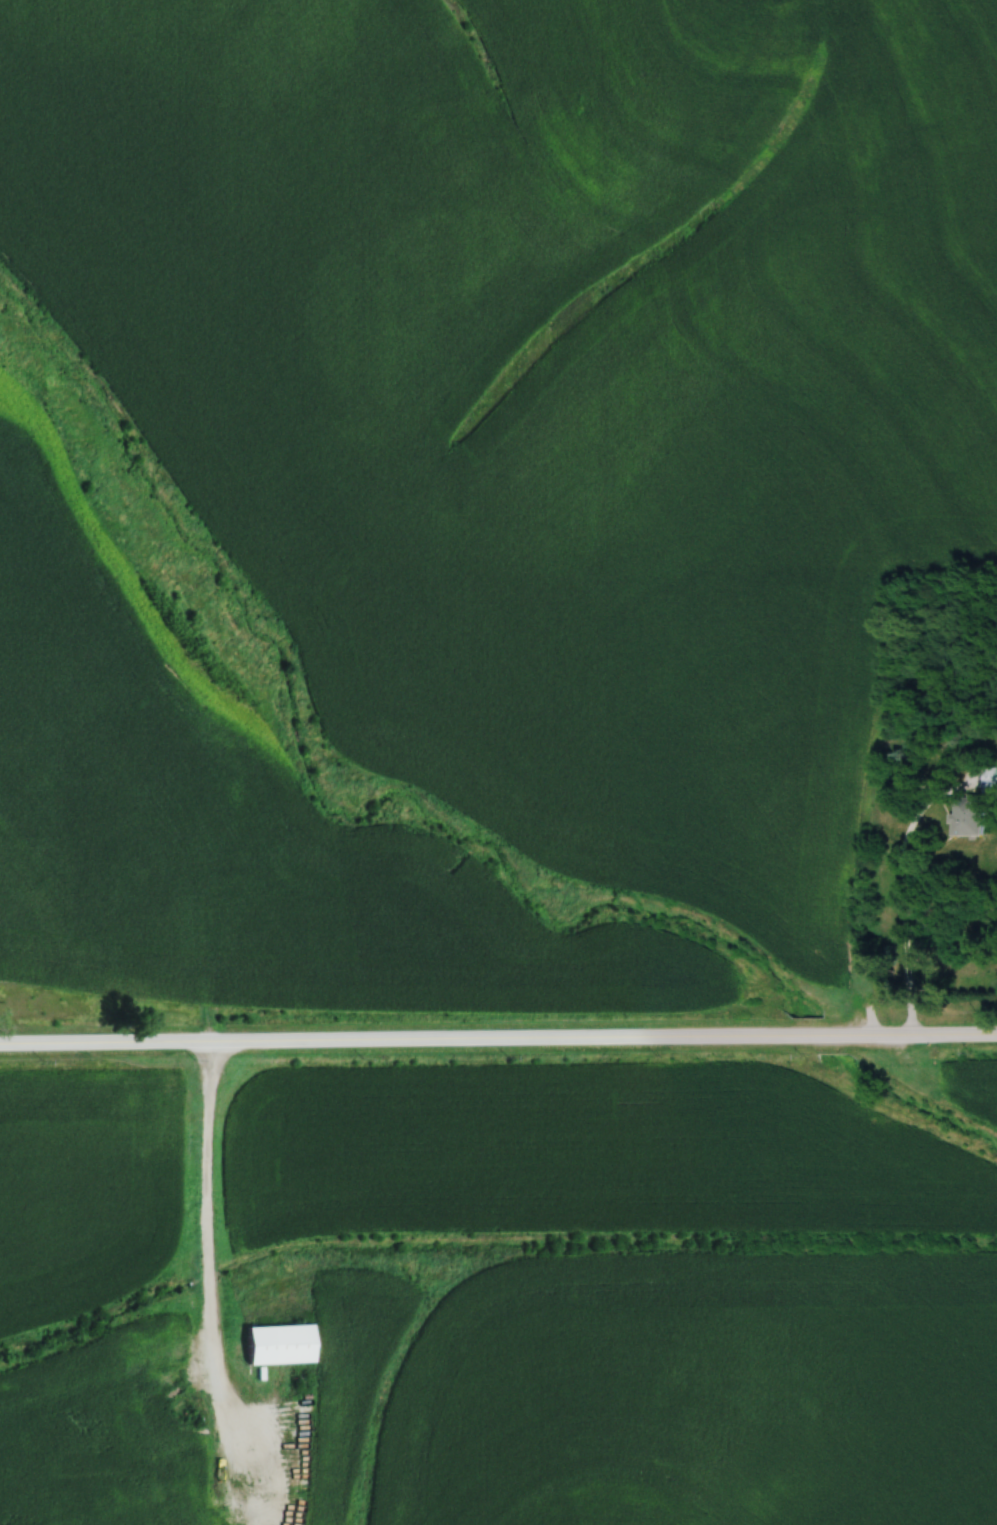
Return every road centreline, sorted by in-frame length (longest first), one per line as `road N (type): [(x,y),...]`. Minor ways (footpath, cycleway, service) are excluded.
road 1 (residential): [(0,1043),(996,1033)]

